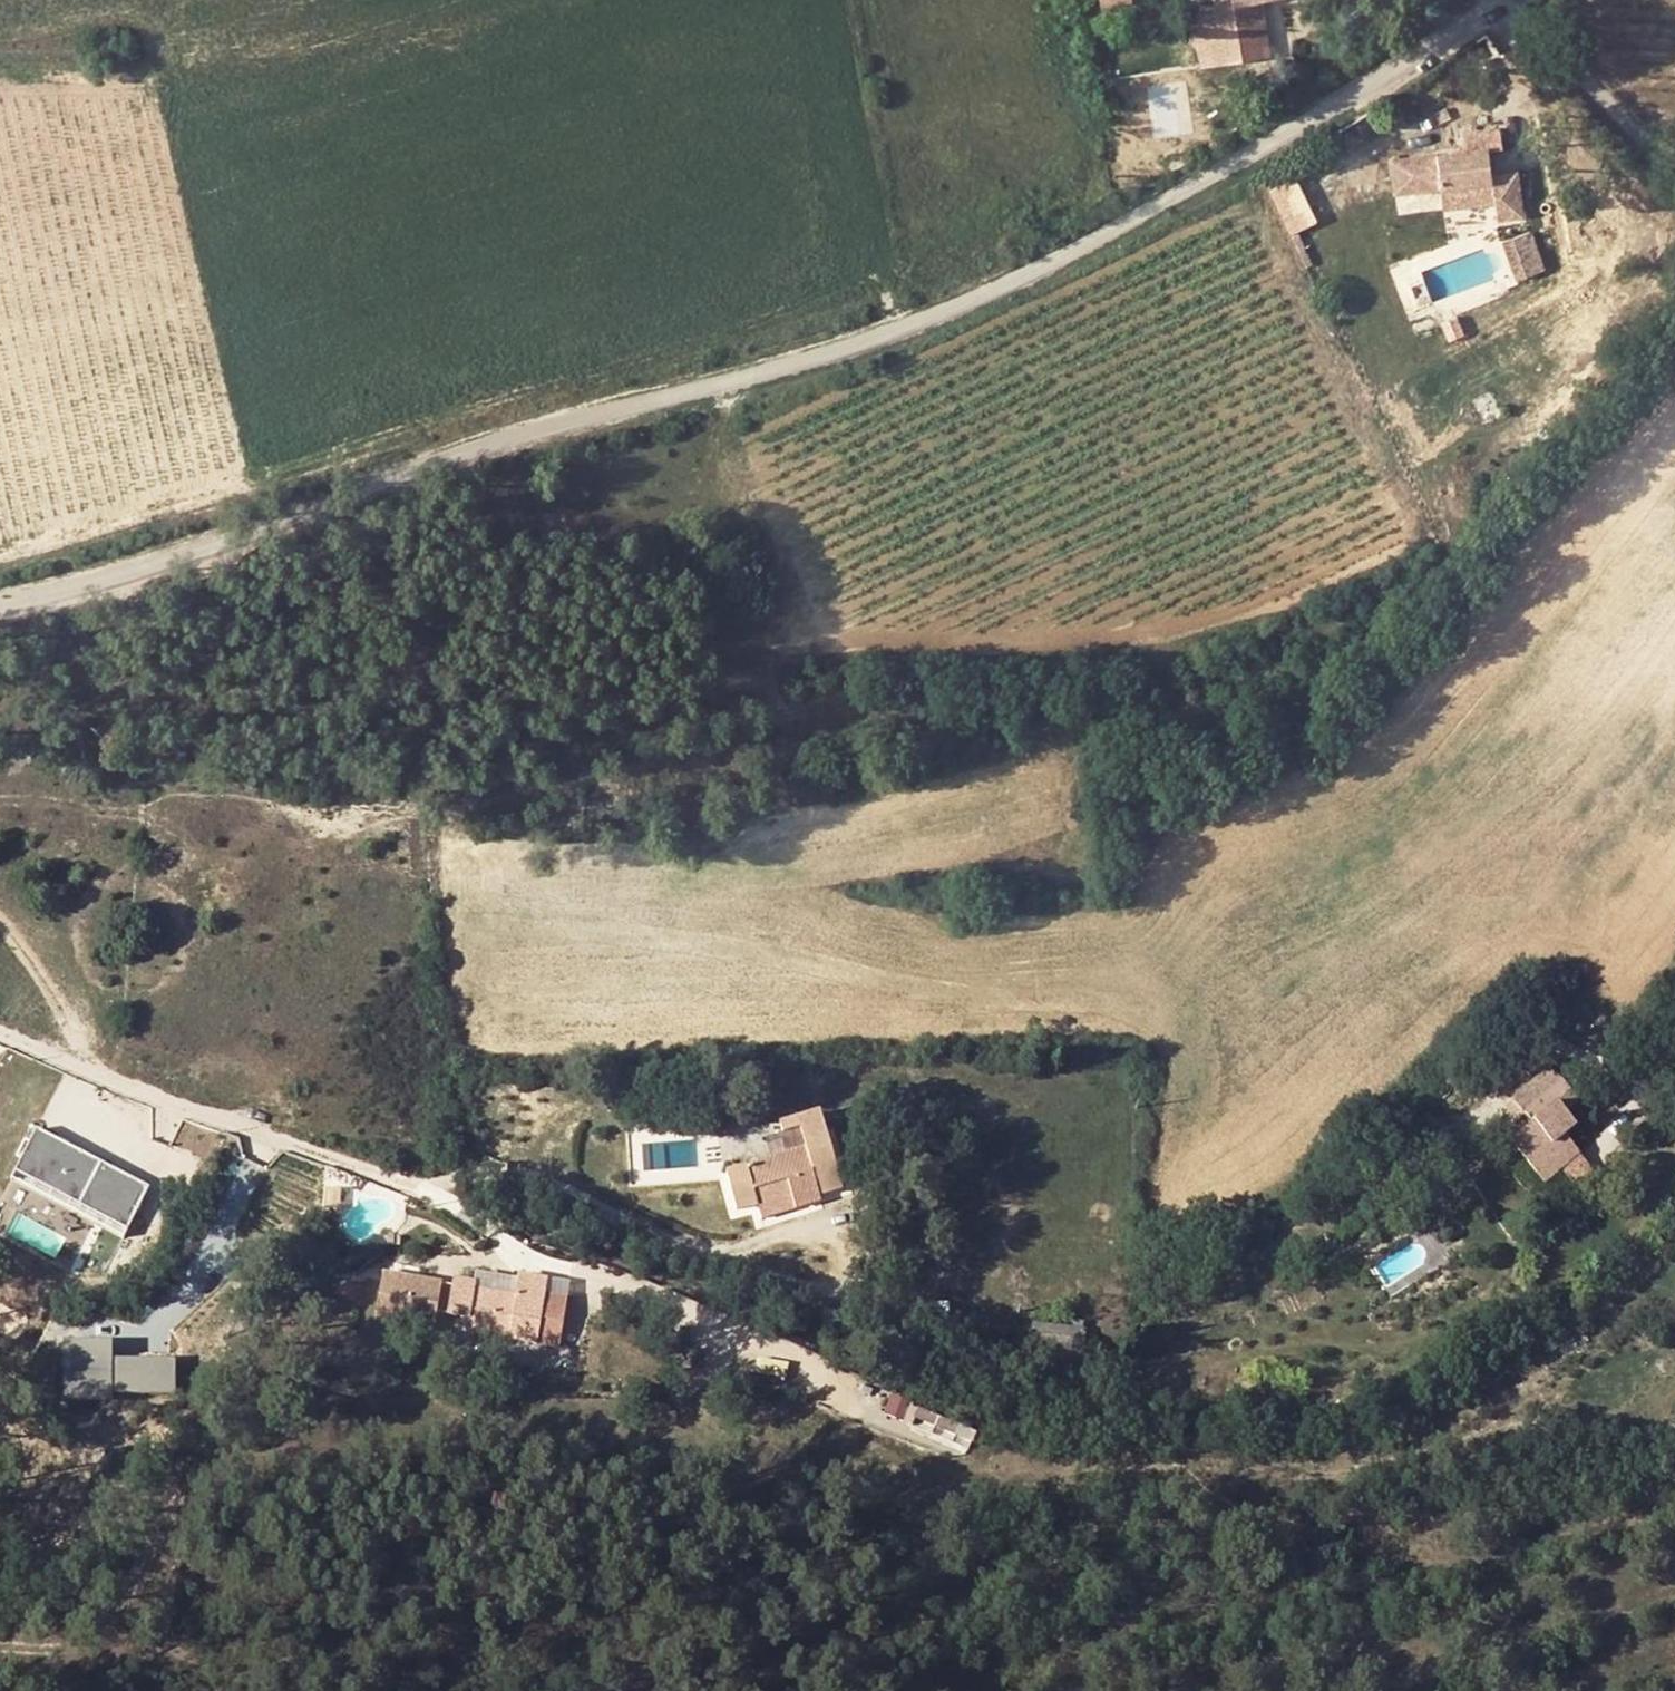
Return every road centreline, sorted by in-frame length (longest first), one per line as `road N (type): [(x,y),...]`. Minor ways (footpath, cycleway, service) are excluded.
road 1 (unclassified): [(0,605),(247,533),(416,465),(924,321),(1282,139),(1487,0)]
road 2 (unclassified): [(1674,175),(1513,0)]

